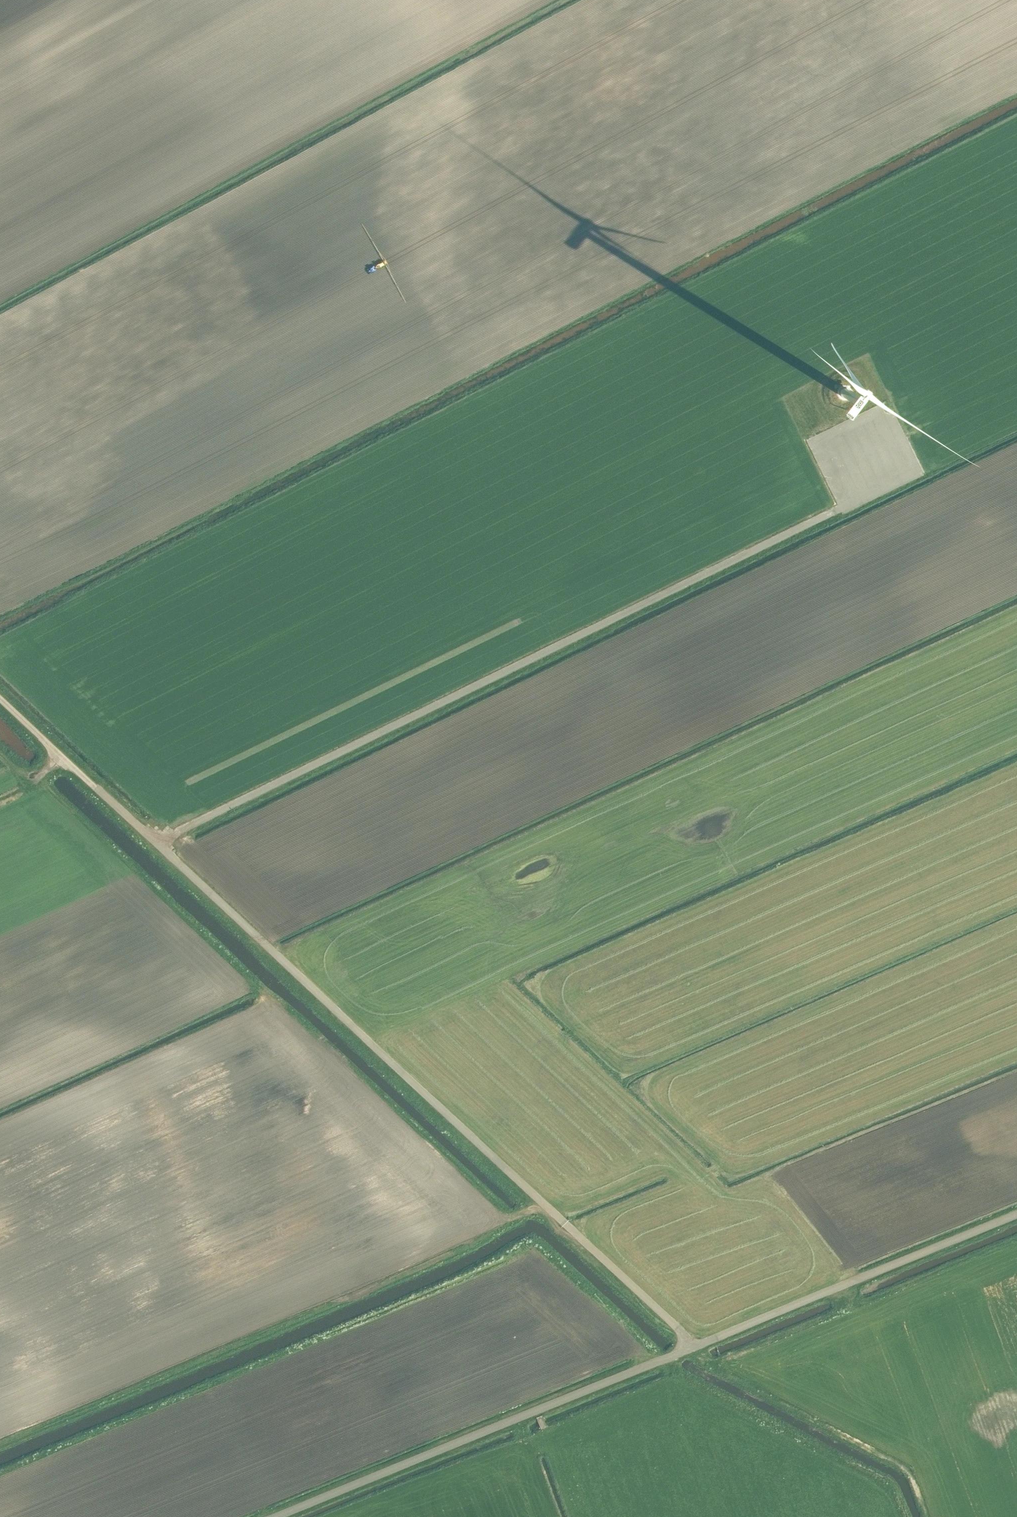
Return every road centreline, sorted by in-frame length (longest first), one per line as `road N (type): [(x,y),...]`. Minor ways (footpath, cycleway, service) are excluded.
road 1 (unclassified): [(696,1346),(0,698)]
road 2 (unclassified): [(277,1516),(696,1346)]
road 3 (unclassified): [(696,1346),(1016,1215)]

